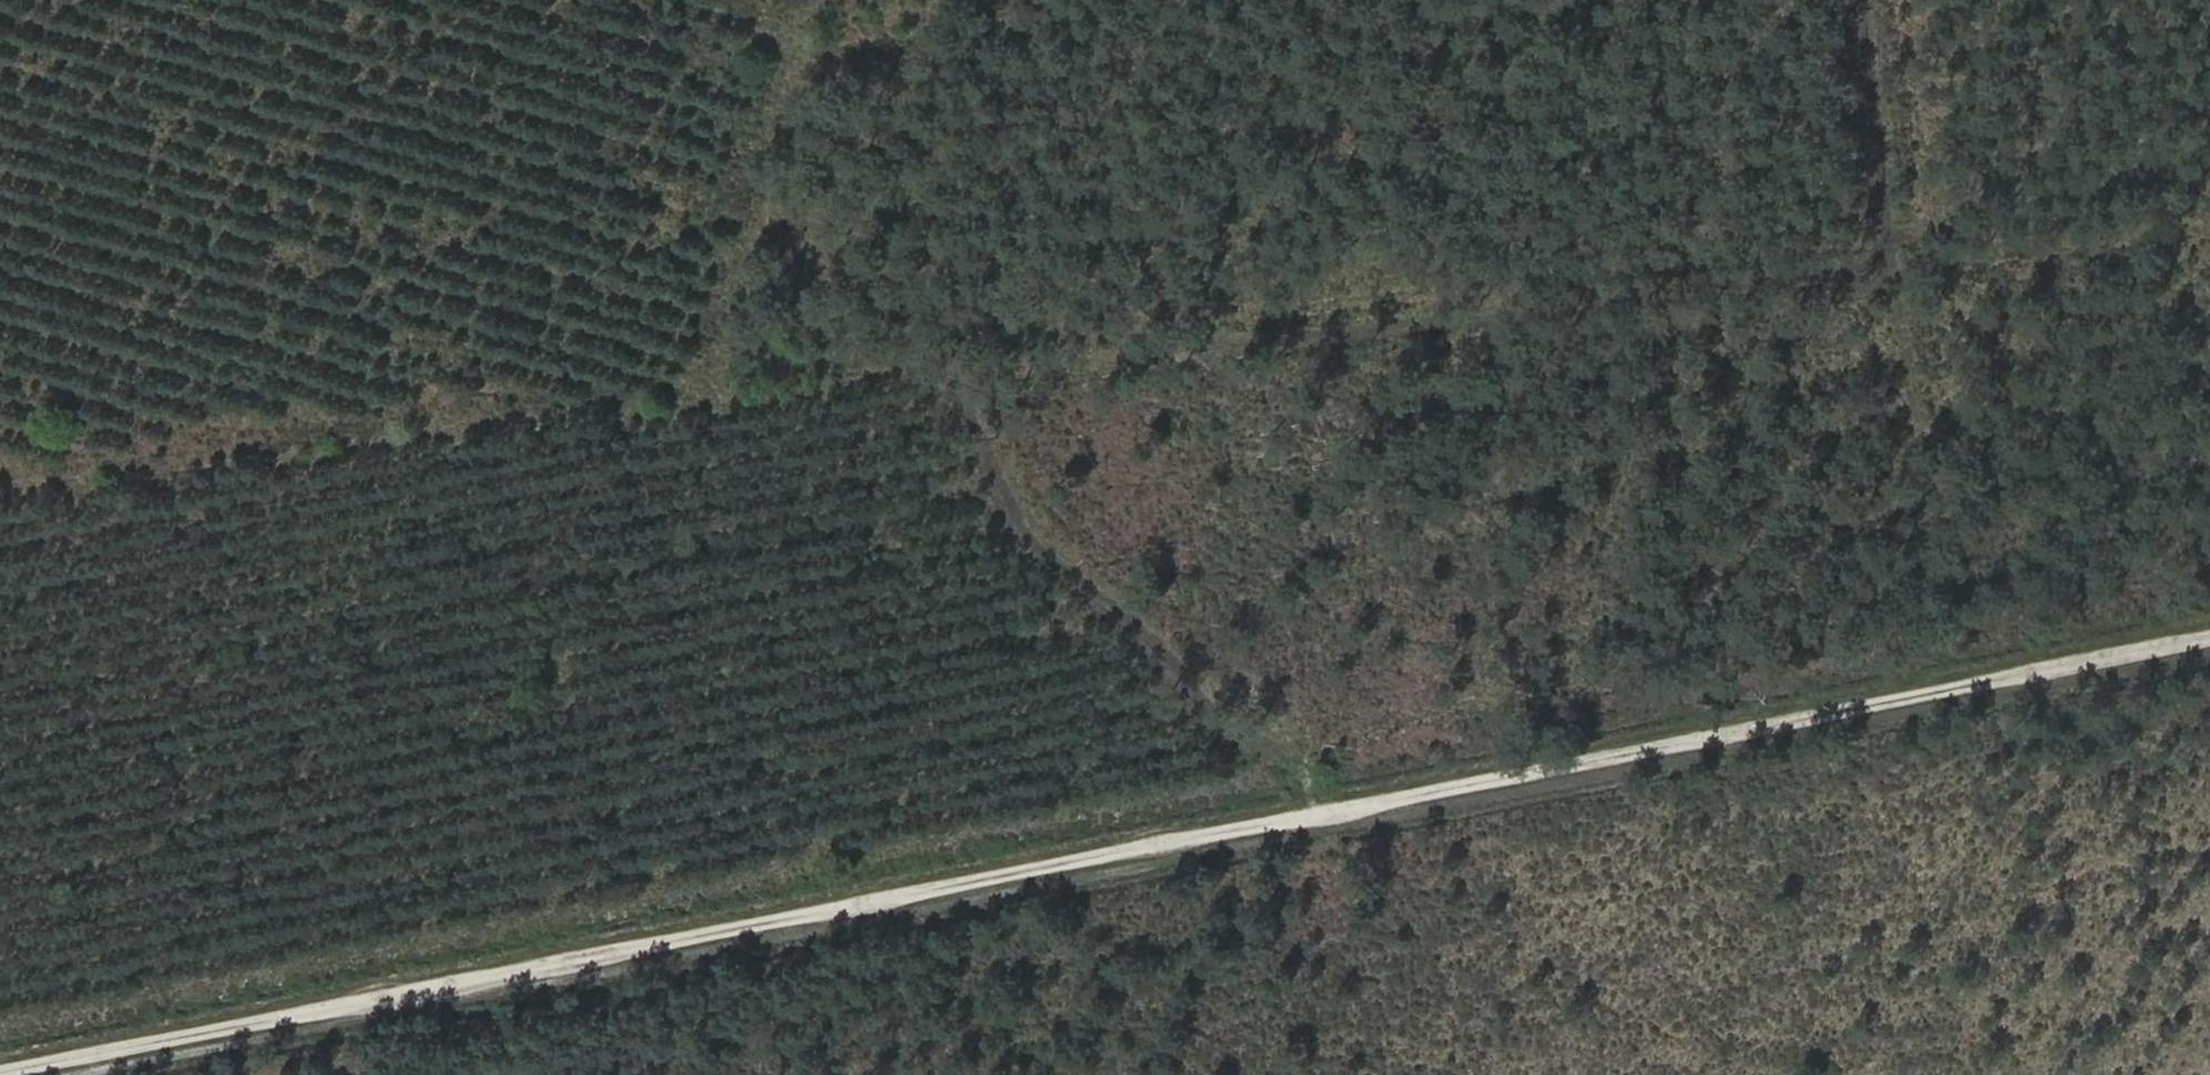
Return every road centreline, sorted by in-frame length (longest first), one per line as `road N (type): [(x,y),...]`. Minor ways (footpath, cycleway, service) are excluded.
road 1 (track): [(12,1074),(2209,638)]

